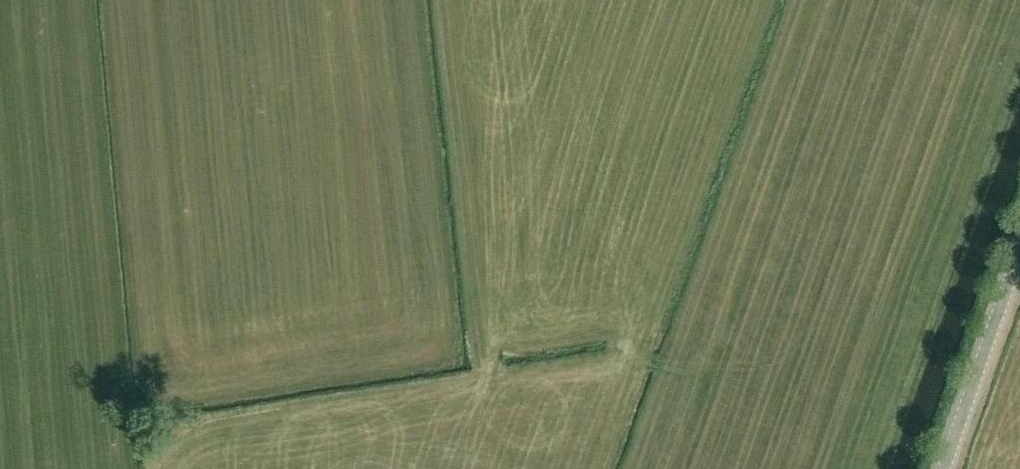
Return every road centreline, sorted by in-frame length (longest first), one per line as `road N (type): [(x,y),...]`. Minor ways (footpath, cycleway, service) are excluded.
road 1 (tertiary): [(946,468),(1019,260)]

